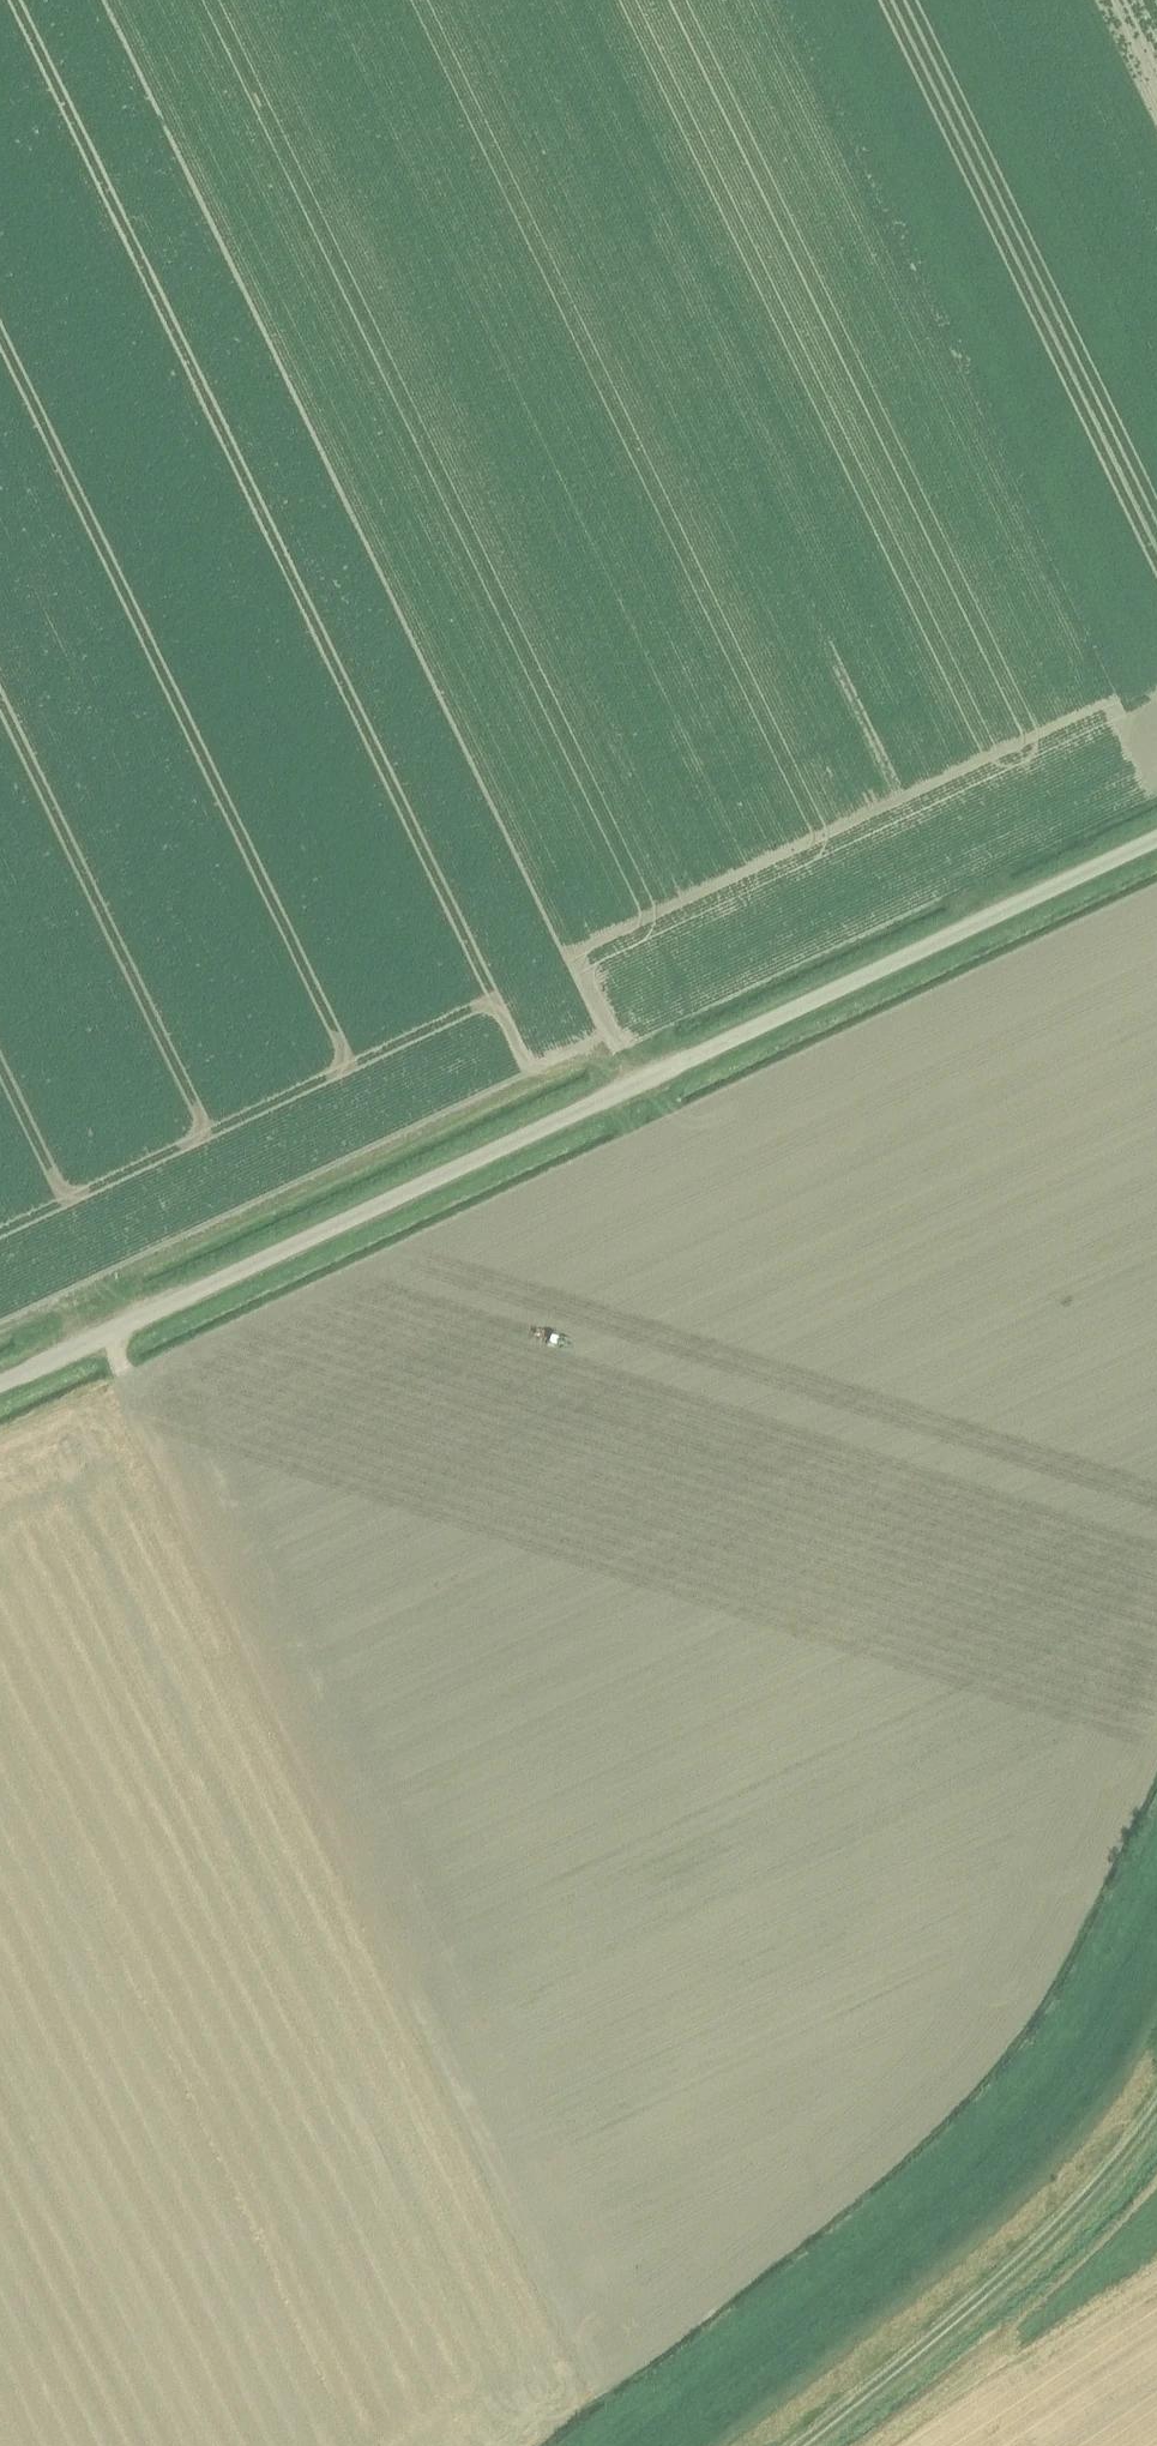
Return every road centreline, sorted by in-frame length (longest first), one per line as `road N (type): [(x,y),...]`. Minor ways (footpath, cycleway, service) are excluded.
road 1 (unclassified): [(0,1389),(1156,834)]
road 2 (track): [(806,2445),(1008,2280),(1105,2185),(1156,2115)]

